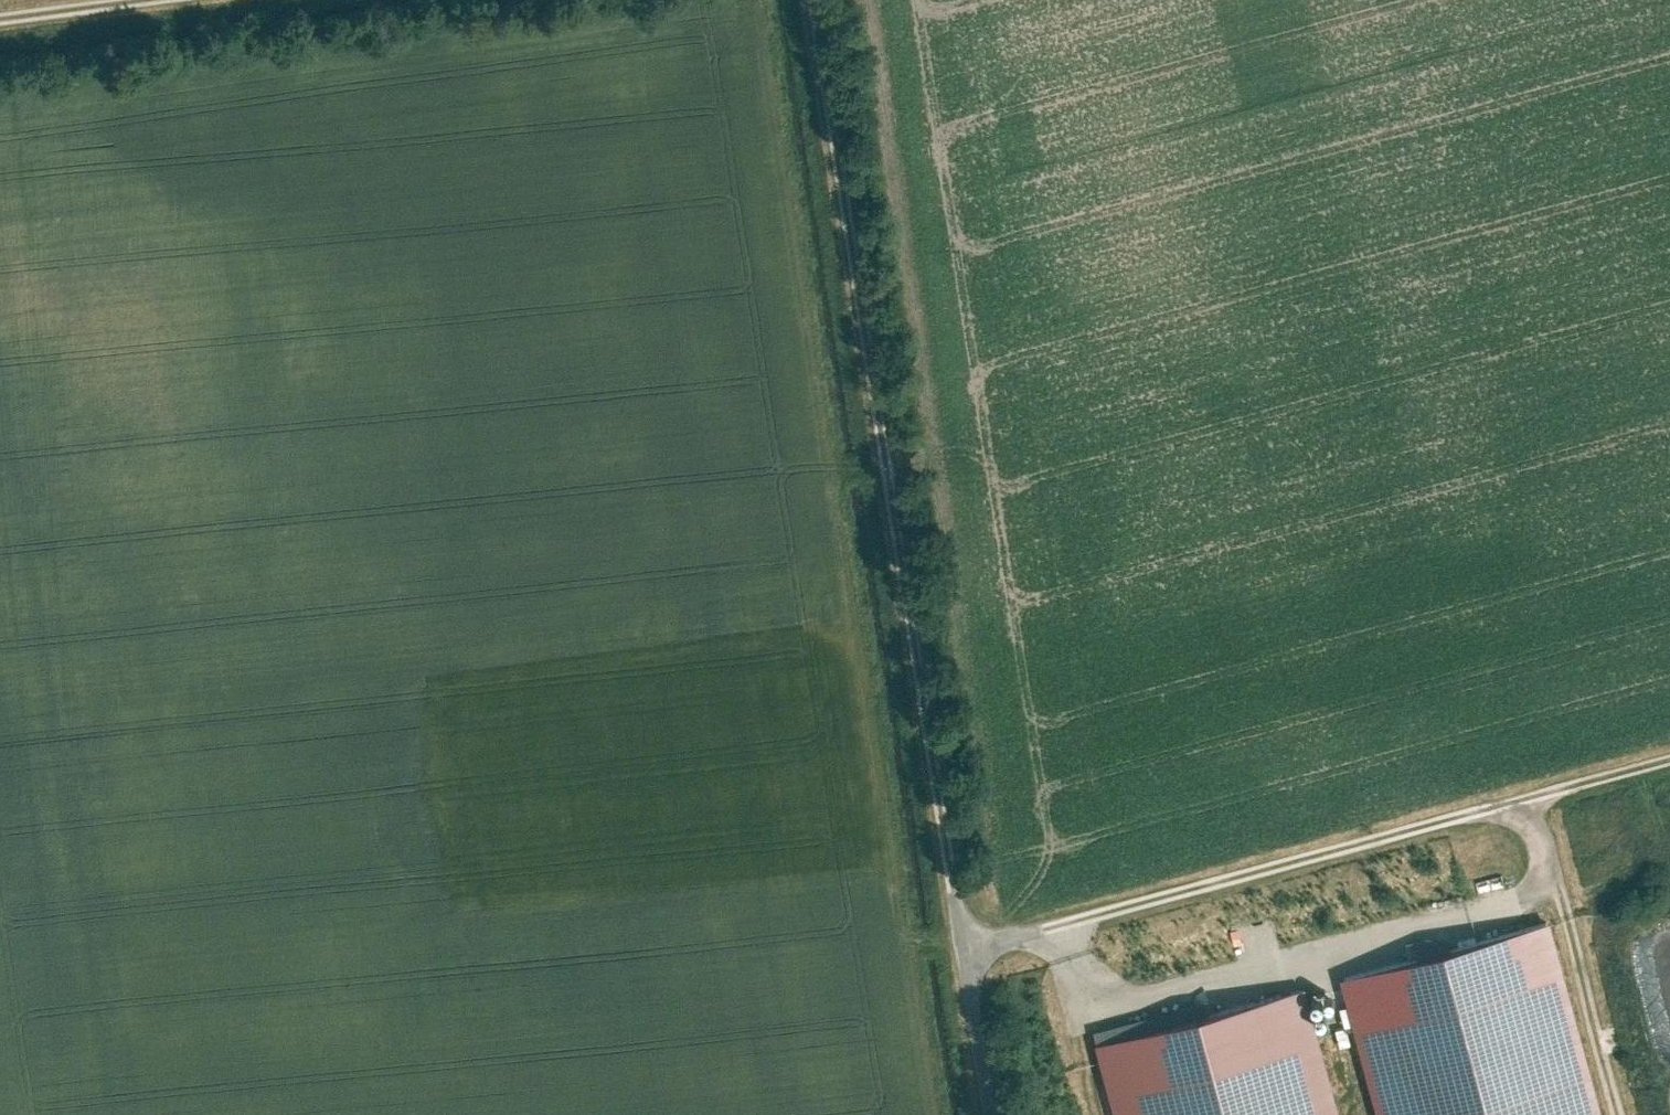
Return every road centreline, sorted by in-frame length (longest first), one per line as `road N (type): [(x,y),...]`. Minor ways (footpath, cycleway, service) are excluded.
road 1 (track): [(995,1114),(811,0)]
road 2 (track): [(968,948),(1669,758)]
road 3 (track): [(143,0),(0,18)]

